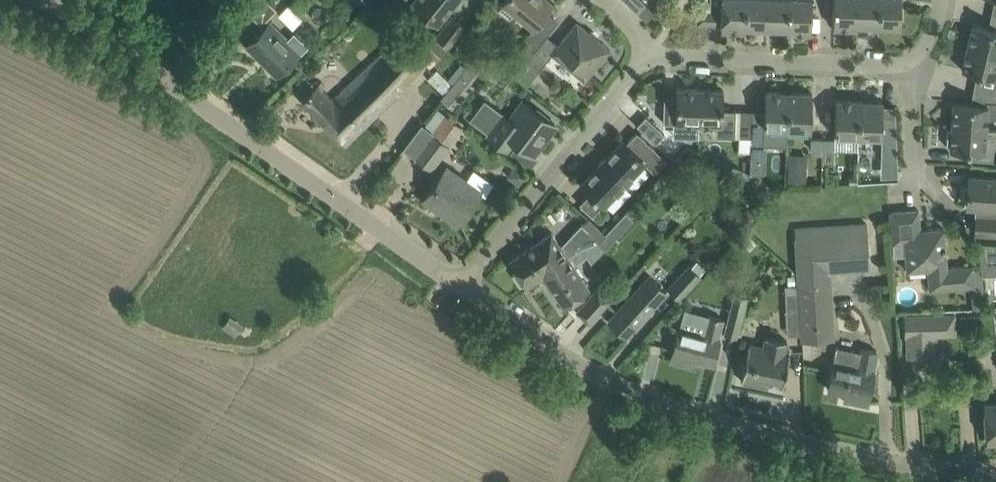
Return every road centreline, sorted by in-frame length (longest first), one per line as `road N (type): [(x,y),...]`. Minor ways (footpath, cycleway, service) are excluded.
road 1 (residential): [(979,477),(772,438),(682,410),(573,361),(463,286)]
road 2 (residential): [(463,286),(43,0)]
road 3 (unclassified): [(463,286),(649,43)]
road 4 (residential): [(649,43),(685,57),(911,63)]

